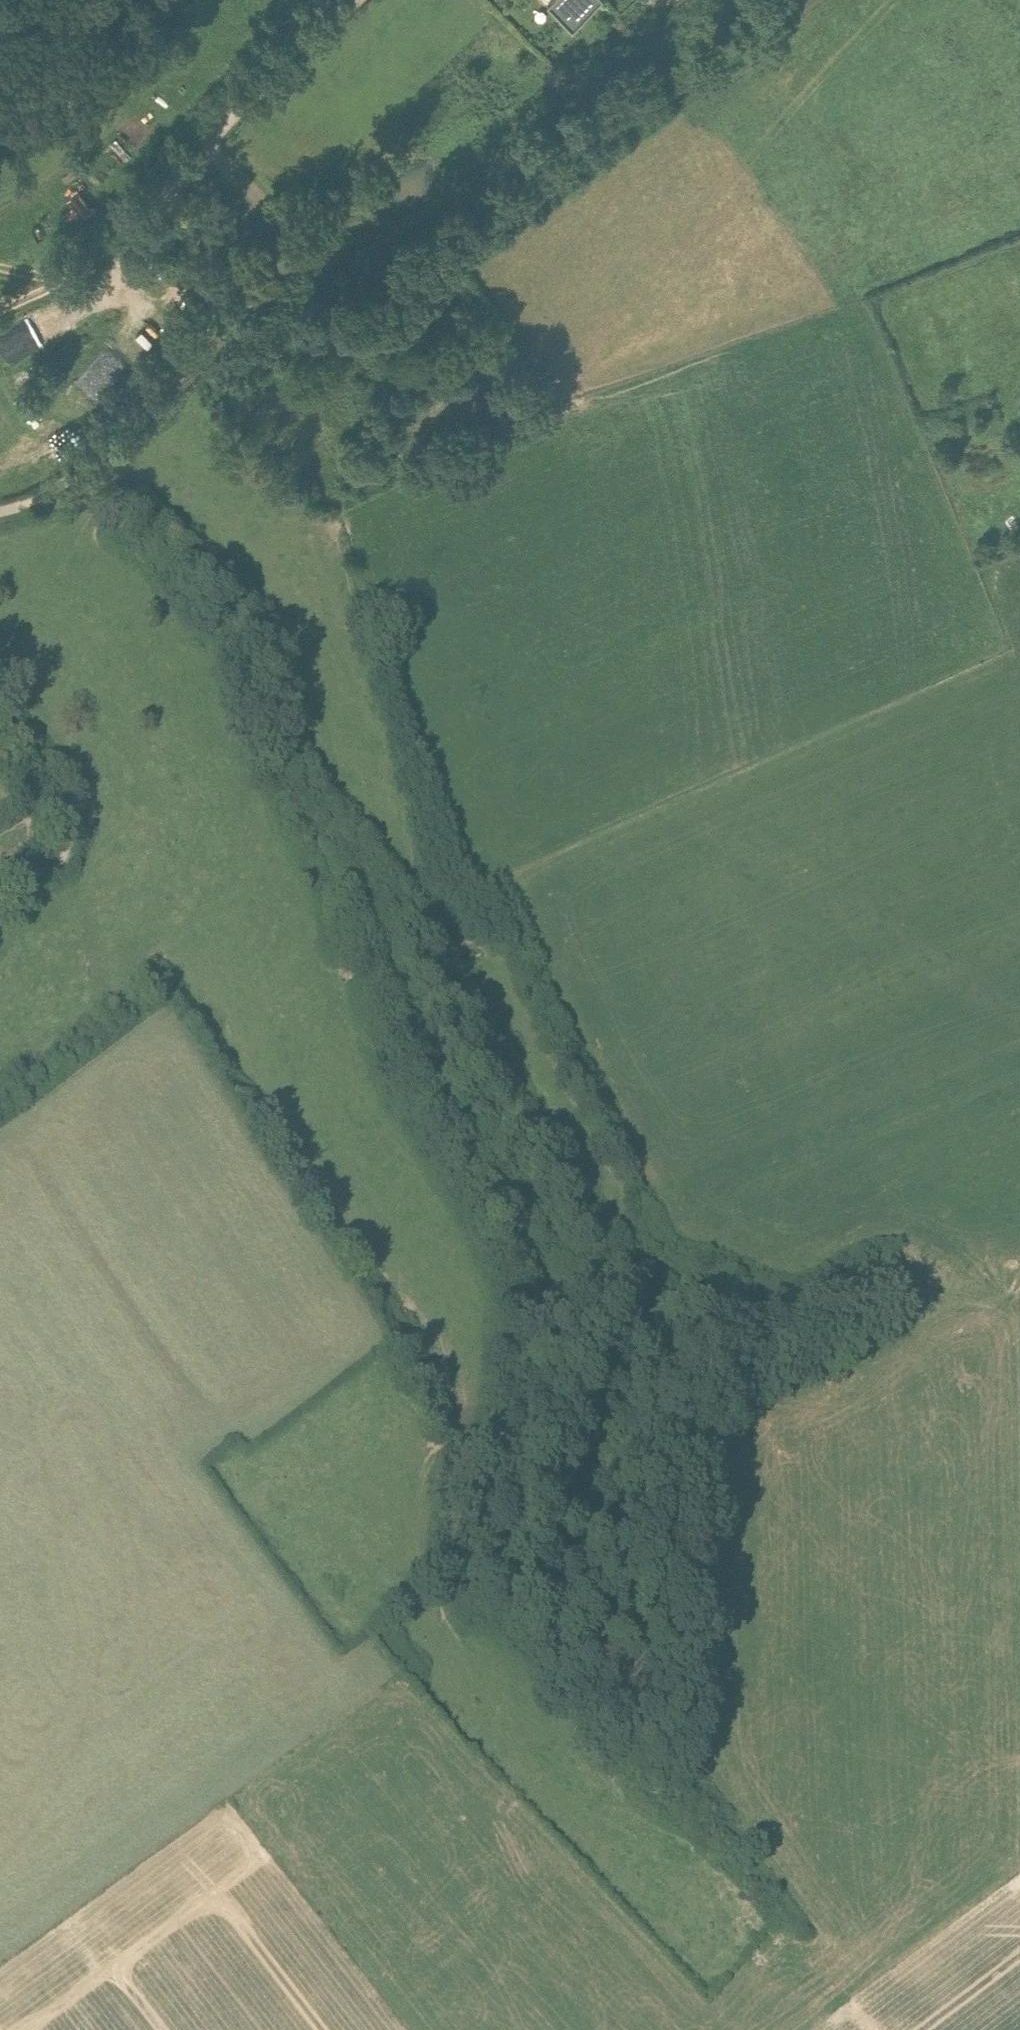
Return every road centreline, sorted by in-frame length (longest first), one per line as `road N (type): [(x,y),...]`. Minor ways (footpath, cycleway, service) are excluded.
road 1 (track): [(0,511),(97,464),(201,336),(210,294),(167,191)]
road 2 (residential): [(185,167),(355,0)]
road 3 (track): [(0,902),(56,866),(67,834),(52,796),(0,722)]
road 4 (track): [(167,191),(82,267),(0,311)]

